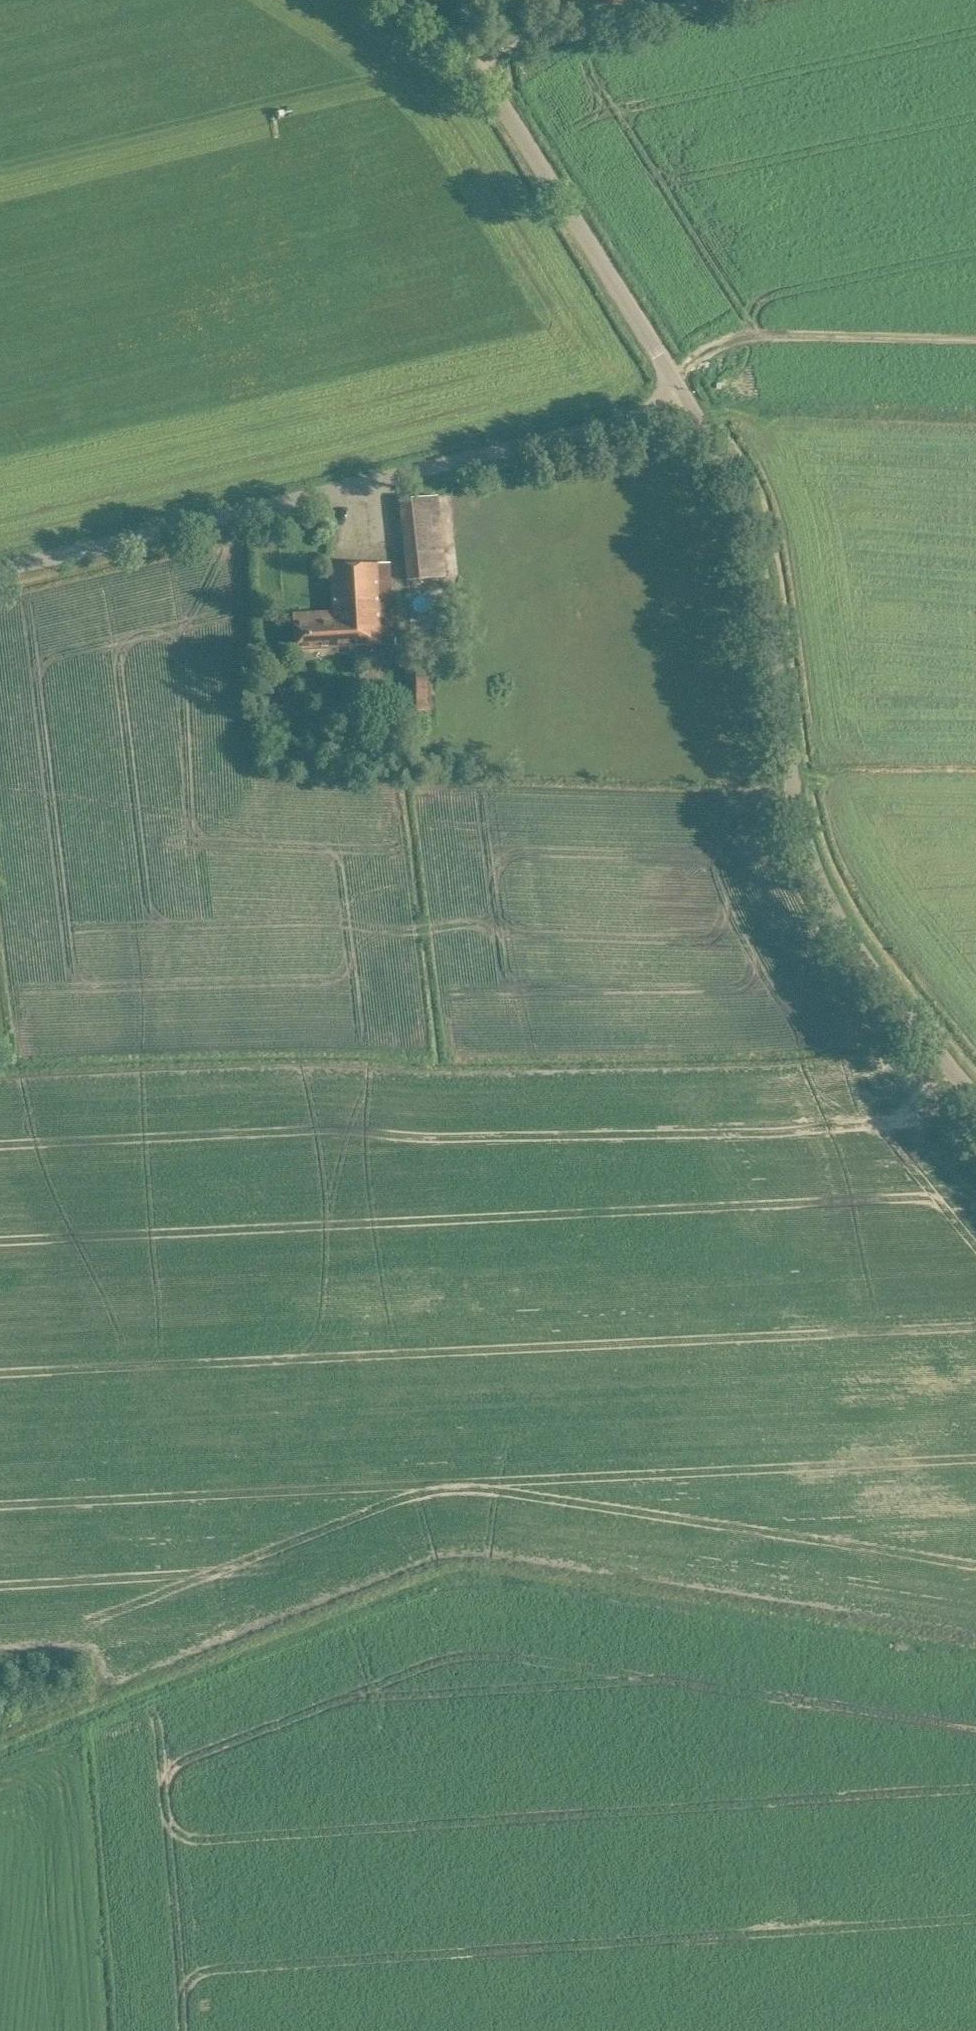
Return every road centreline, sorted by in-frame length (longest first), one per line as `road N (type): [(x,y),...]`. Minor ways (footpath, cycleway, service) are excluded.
road 1 (unclassified): [(975,1100),(856,945),(815,866),(789,768),(763,570),(735,490),(686,399)]
road 2 (unclassified): [(0,571),(686,399)]
road 3 (unclassified): [(686,399),(462,56)]
road 4 (unclassified): [(462,56),(705,0)]

